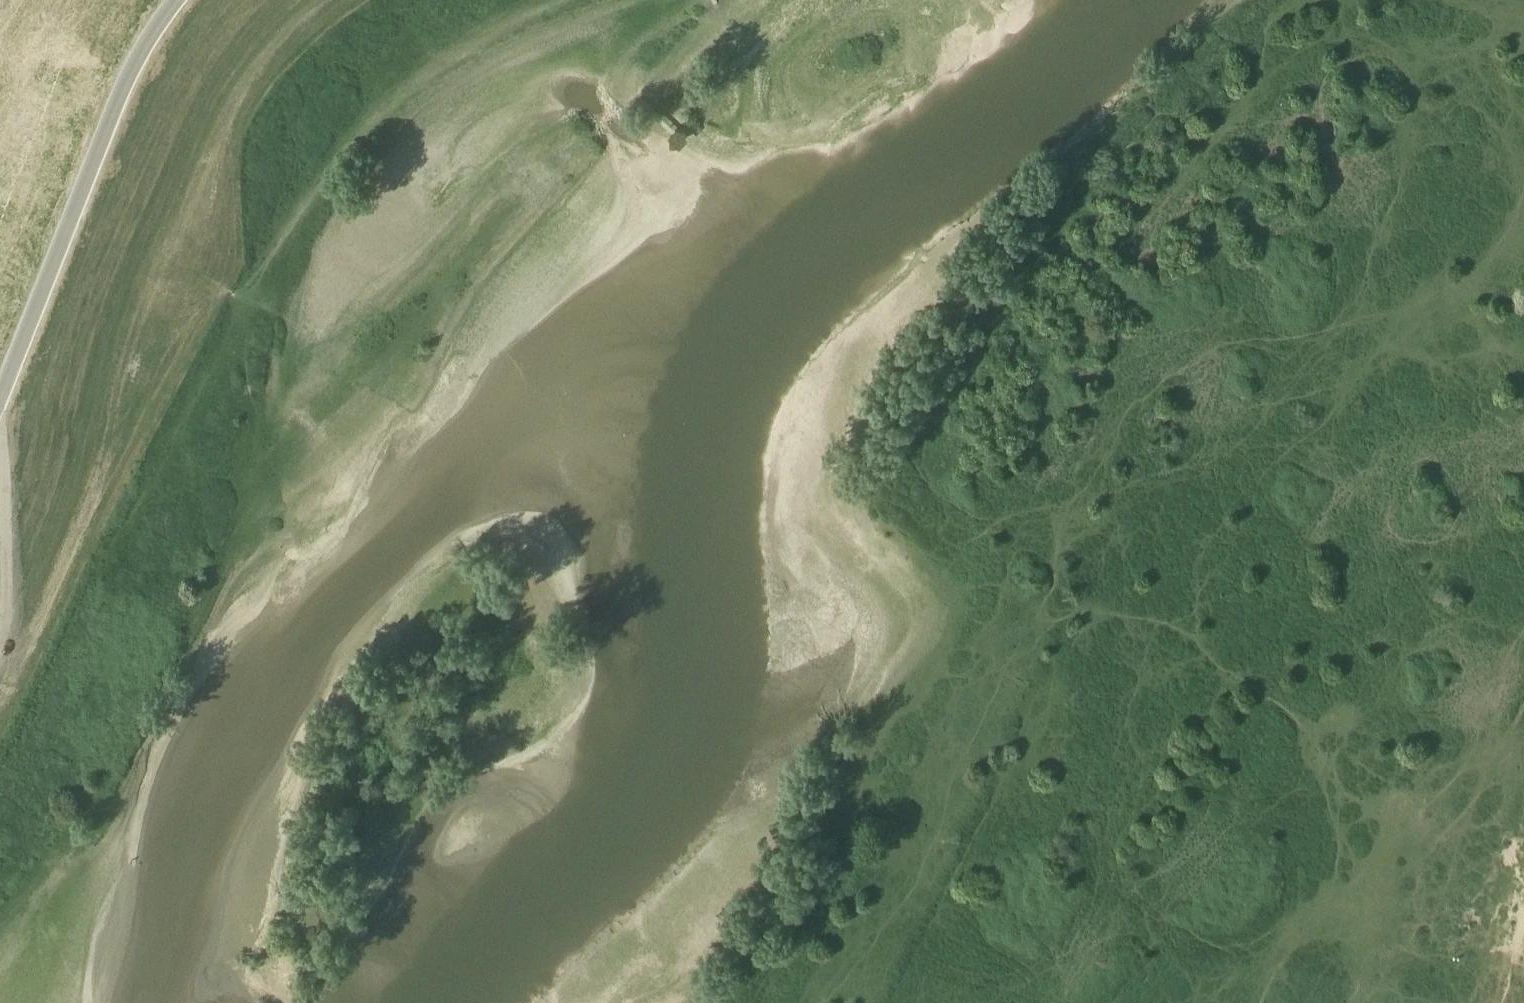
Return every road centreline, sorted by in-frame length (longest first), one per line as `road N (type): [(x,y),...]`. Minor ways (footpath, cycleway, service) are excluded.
road 1 (unclassified): [(0,381),(141,55),(172,0)]

